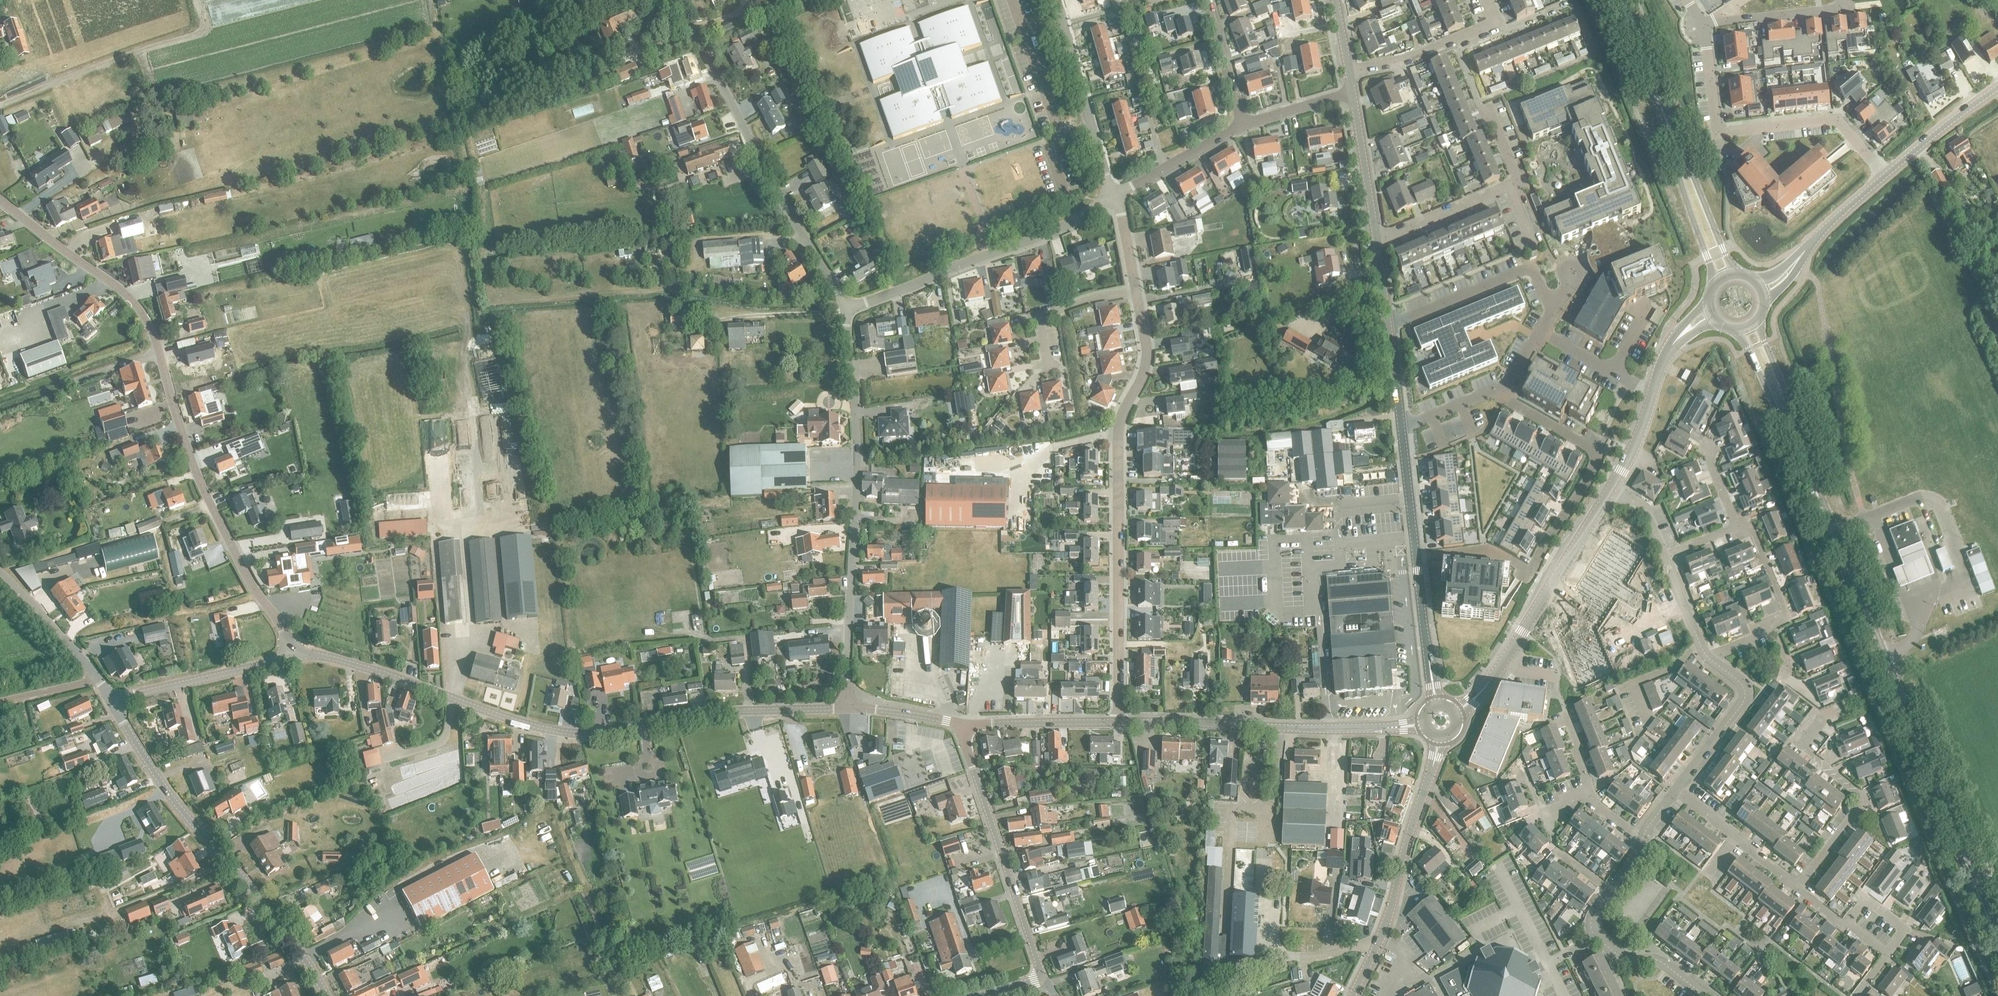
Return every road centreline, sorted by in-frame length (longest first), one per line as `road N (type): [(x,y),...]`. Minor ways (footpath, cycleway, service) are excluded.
road 1 (tertiary): [(1997,949),(1748,327)]
road 2 (residential): [(846,708),(721,712),(626,732),(571,733),(345,662),(293,658)]
road 3 (residential): [(293,658),(195,470),(144,316),(0,201)]
road 4 (residential): [(1118,723),(1119,414),(1145,359),(1137,290)]
road 5 (residential): [(846,708),(857,450),(847,308)]
road 6 (residential): [(326,995),(266,907),(163,786),(113,704)]
road 7 (residential): [(847,308),(668,0)]
road 8 (residential): [(1118,723),(1303,729),(1425,724)]
road 9 (residential): [(1883,177),(1840,120),(1715,132),(1701,26)]
road 10 (tertiary): [(1725,275),(1616,0)]
road 11 (residential): [(847,308),(1055,231),(1116,195)]
road 12 (tertiary): [(1436,705),(1402,428)]
road 13 (tertiary): [(1352,995),(1387,919),(1439,736)]
road 14 (tertiary): [(1454,713),(1492,677),(1610,491)]
road 15 (residential): [(1509,560),(1533,567),(1597,457),(1499,389)]
road 16 (residential): [(1037,978),(964,724)]
road 17 (residential): [(1376,240),(1519,184),(1485,103)]
road 18 (residential): [(1797,890),(1863,804),(1804,749),(1824,716)]
road 19 (residential): [(1116,195),(1056,0)]
road 20 (residential): [(1551,312),(1527,269),(1388,326)]
road 21 (residential): [(293,658),(113,704)]
road 22 (residential): [(1704,995),(1661,962),(1626,960),(1594,935),(1591,918),(1610,892)]
road 23 (residential): [(1348,69),(1397,61),(1495,20),(1487,0)]
road 24 (residential): [(113,704),(0,574)]
road 25 (residential): [(1675,790),(1744,698),(1741,684),(1711,661)]
road 26 (residential): [(1642,840),(1595,802),(1565,713)]
road 27 (residential): [(964,724),(1118,723)]
road 28 (residential): [(1047,367),(1039,317),(1137,290)]
road 29 (residential): [(1610,892),(1555,850),(1525,773)]
road 30 (tertiary): [(1376,240),(1352,92)]
road 31 (tertiary): [(1883,177),(1997,87)]
road 32 (residential): [(1116,195),(1243,127)]
road 33 (residential): [(1701,26),(1839,11)]
road 34 (residential): [(1243,127),(1207,0)]
road 35 (residential): [(1653,394),(1539,332)]
road 36 (residential): [(1736,527),(1749,526),(1785,609),(1771,626)]

